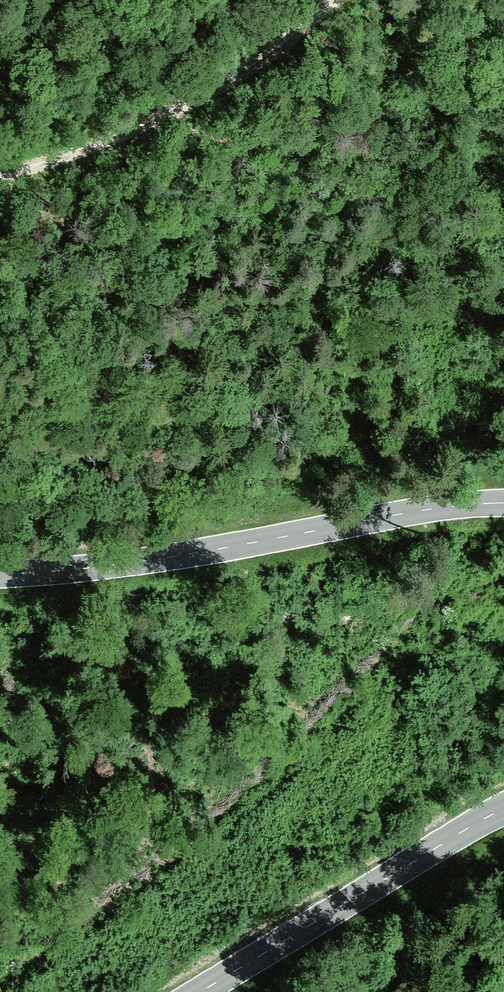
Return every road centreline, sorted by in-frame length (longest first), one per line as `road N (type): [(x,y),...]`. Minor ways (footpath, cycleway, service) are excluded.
road 1 (tertiary): [(0,574),(148,560),(503,503)]
road 2 (tertiary): [(201,991),(503,808)]
road 3 (track): [(178,108),(237,78),(338,0)]
road 4 (track): [(0,176),(98,146),(178,108)]

